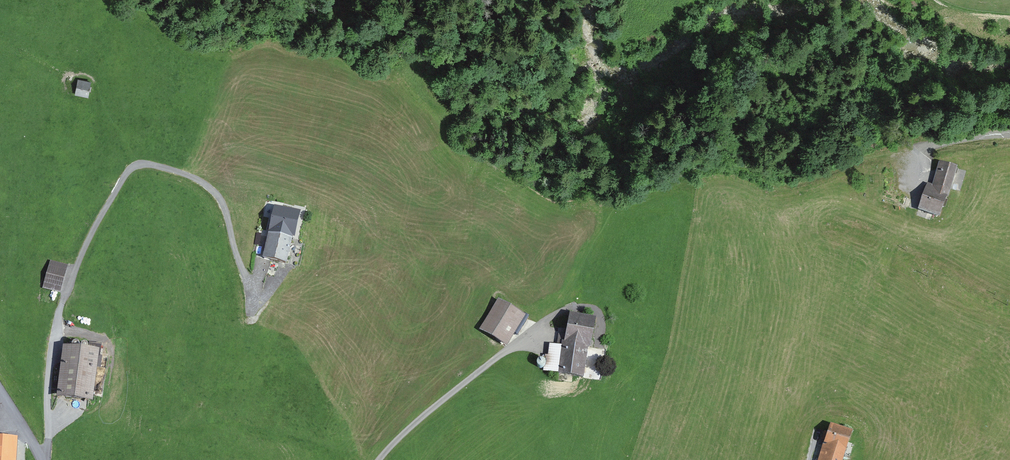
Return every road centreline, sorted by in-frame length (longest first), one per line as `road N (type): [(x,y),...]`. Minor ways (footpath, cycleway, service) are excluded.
road 1 (track): [(45,459),(54,320),(134,167),(211,188),(228,211),(260,301)]
road 2 (track): [(858,158),(1009,130)]

